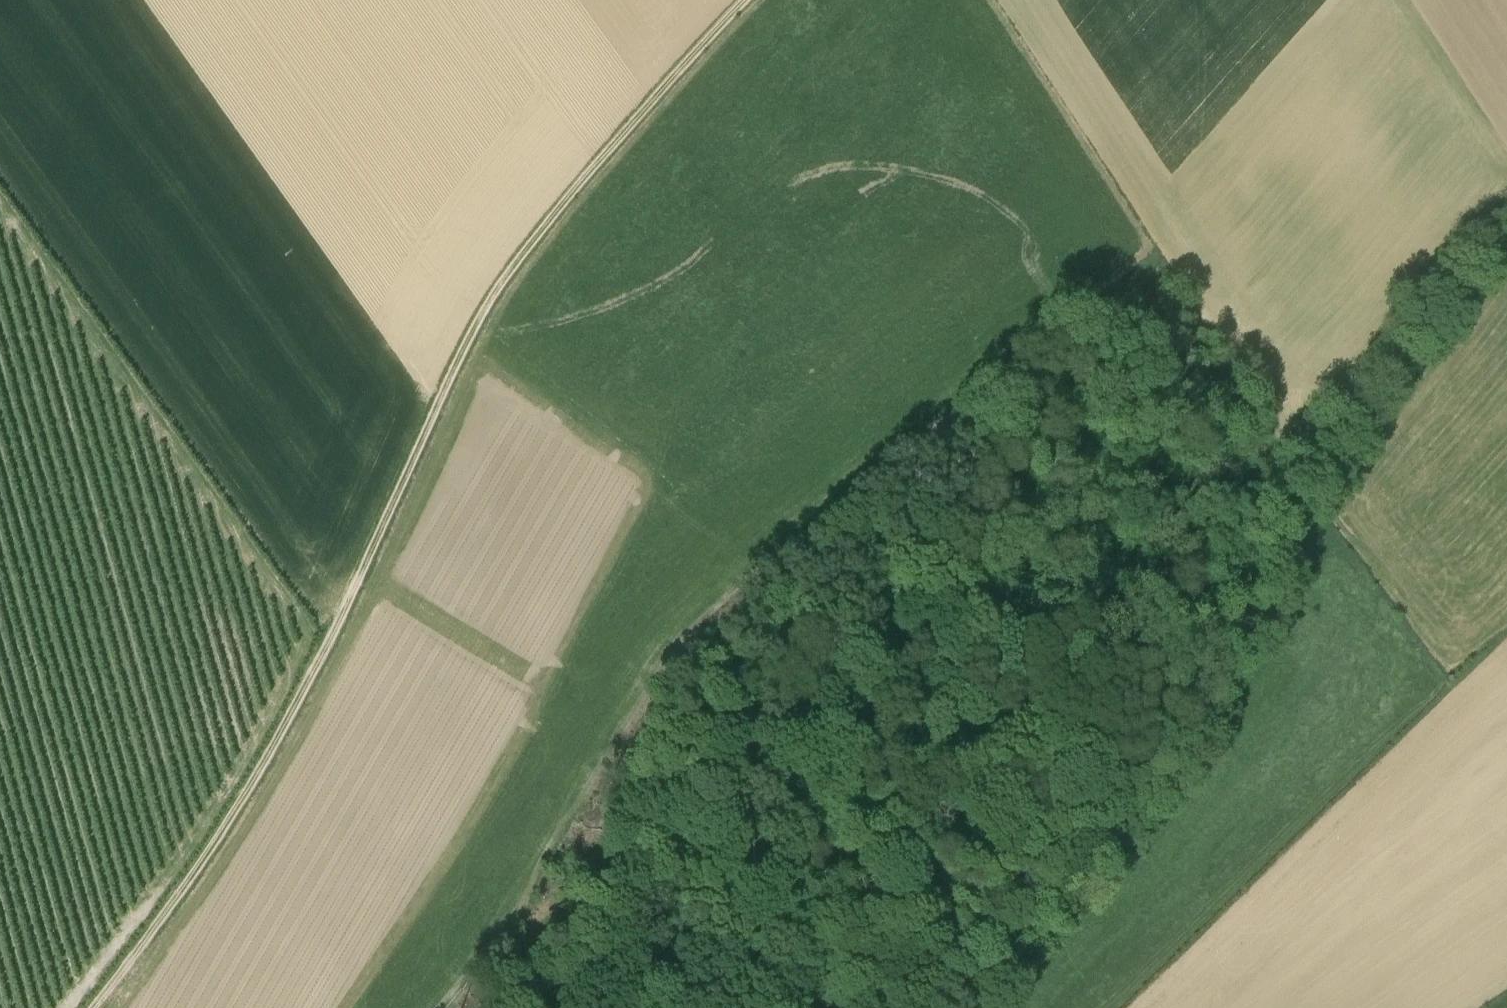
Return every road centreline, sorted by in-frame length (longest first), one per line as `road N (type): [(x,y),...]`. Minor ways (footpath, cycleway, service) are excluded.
road 1 (track): [(92,1007),(196,869),(280,731),(491,297),(567,198),(745,0)]

